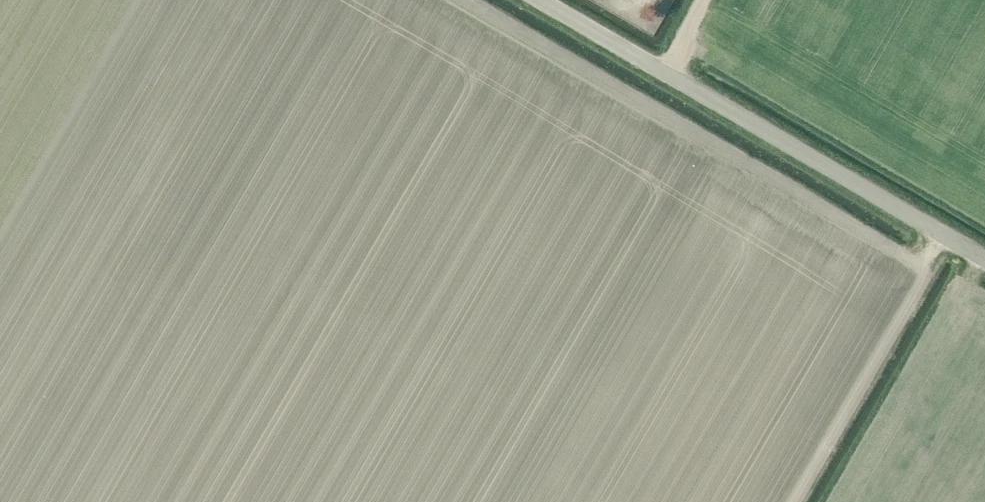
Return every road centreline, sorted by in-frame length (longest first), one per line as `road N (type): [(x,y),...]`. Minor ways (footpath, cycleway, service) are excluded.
road 1 (unclassified): [(984,263),(535,0)]

